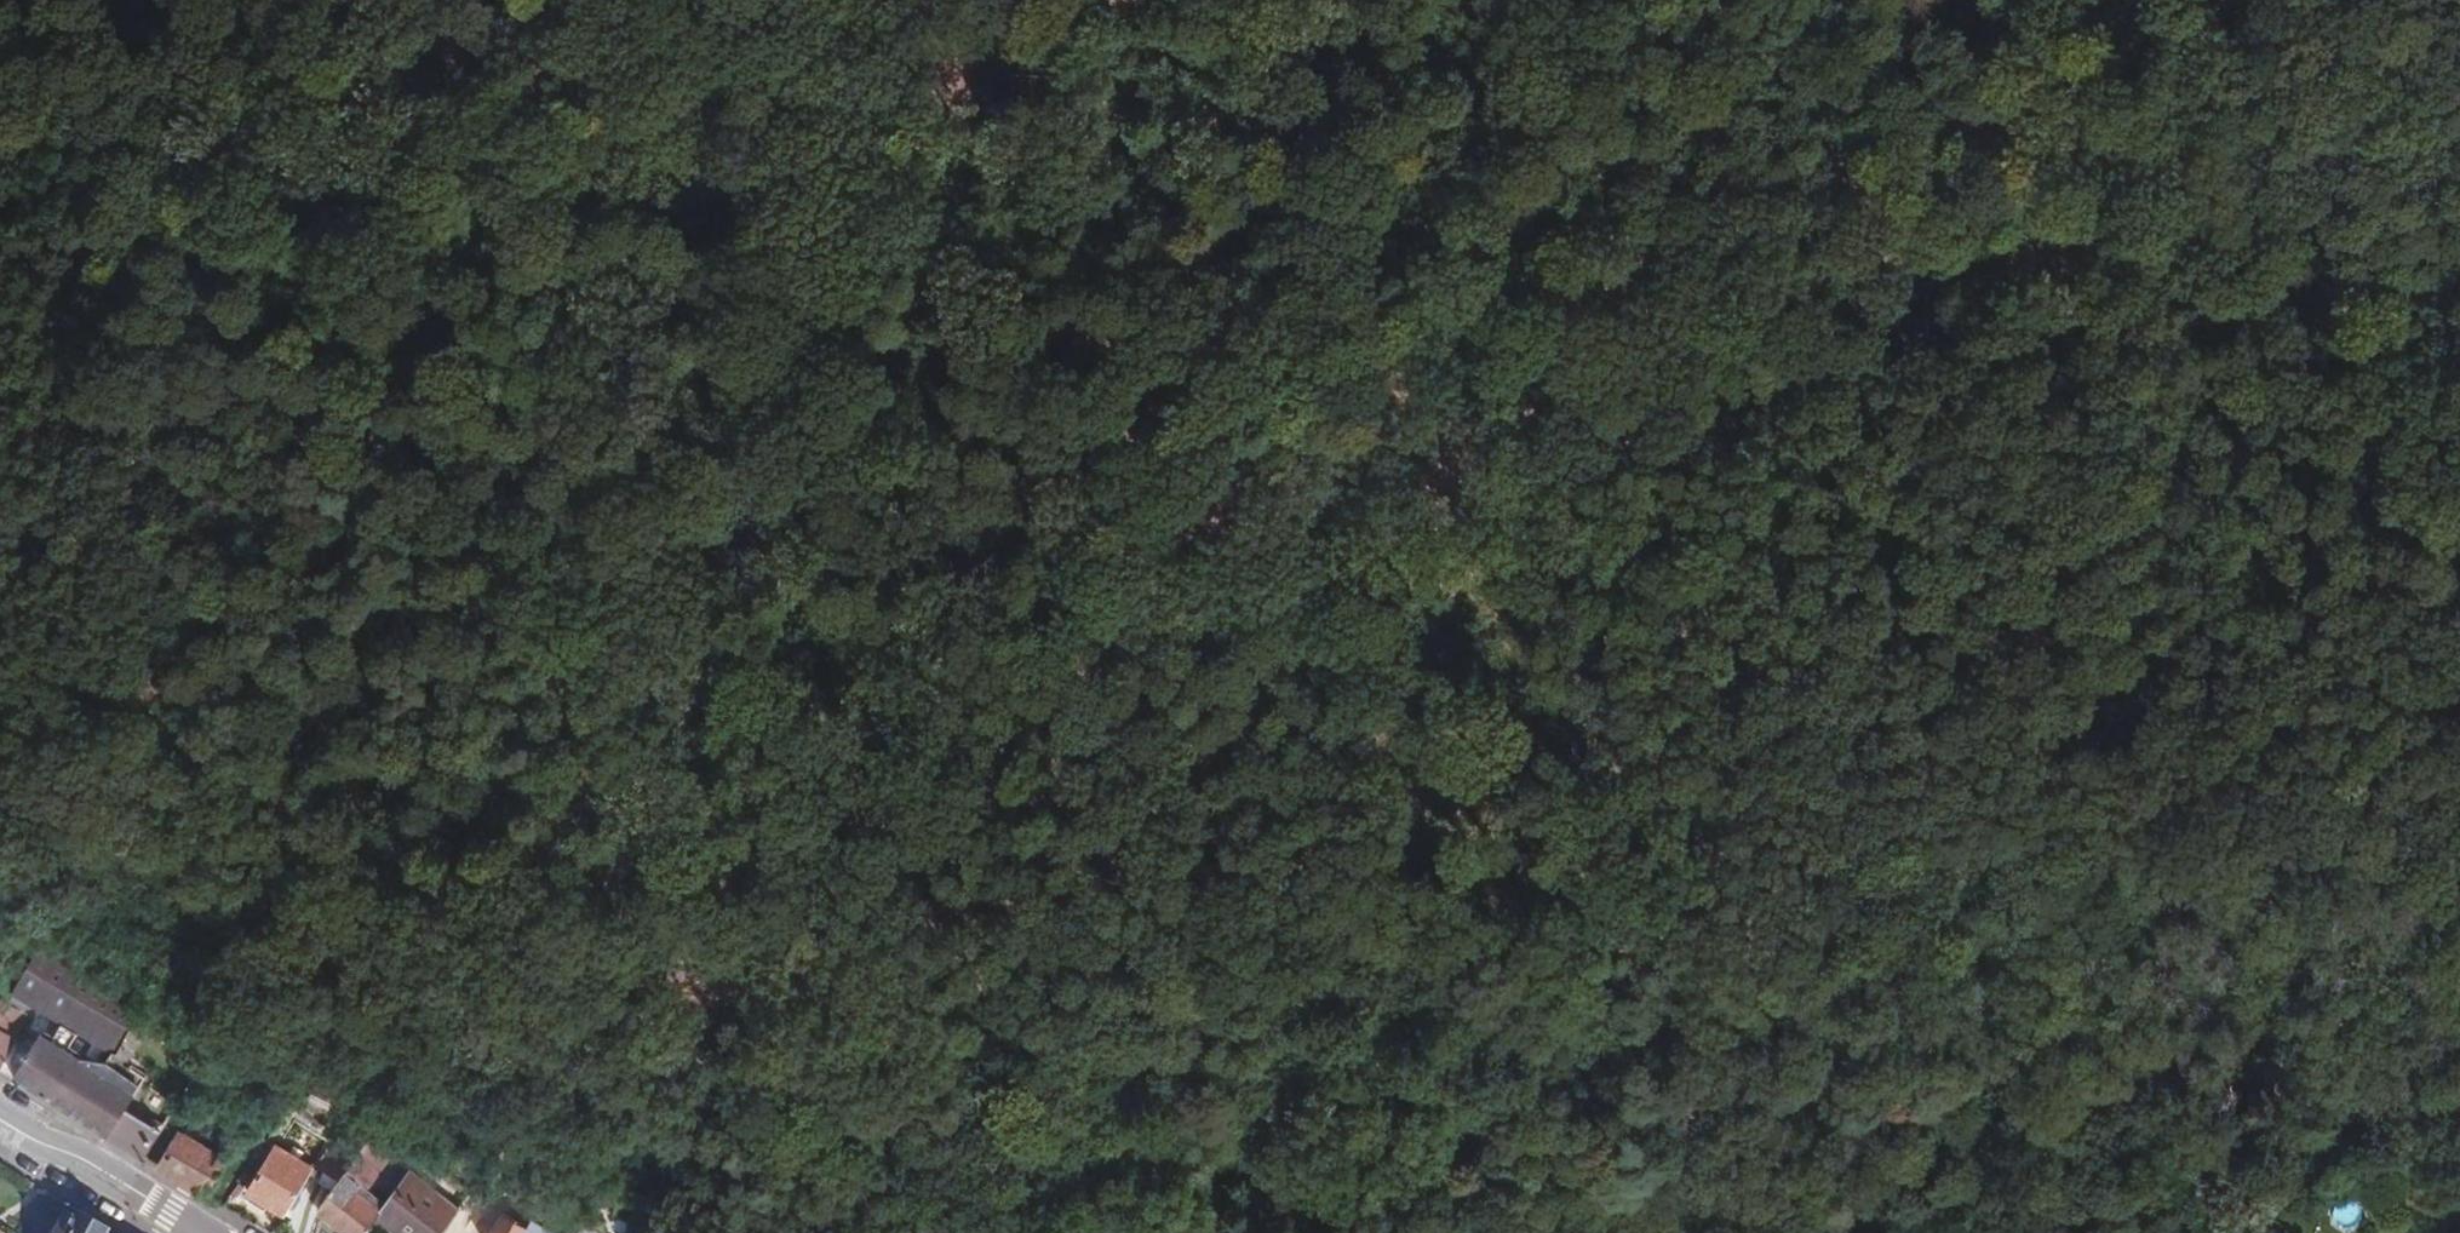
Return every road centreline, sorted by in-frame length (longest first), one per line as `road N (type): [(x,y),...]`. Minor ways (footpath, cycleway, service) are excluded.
road 1 (track): [(1849,250),(845,176),(0,141)]
road 2 (track): [(2459,289),(2019,262)]
road 3 (track): [(2019,262),(2154,0)]
road 4 (secondary): [(0,1121),(204,1232)]
road 5 (track): [(2019,262),(1849,250)]

